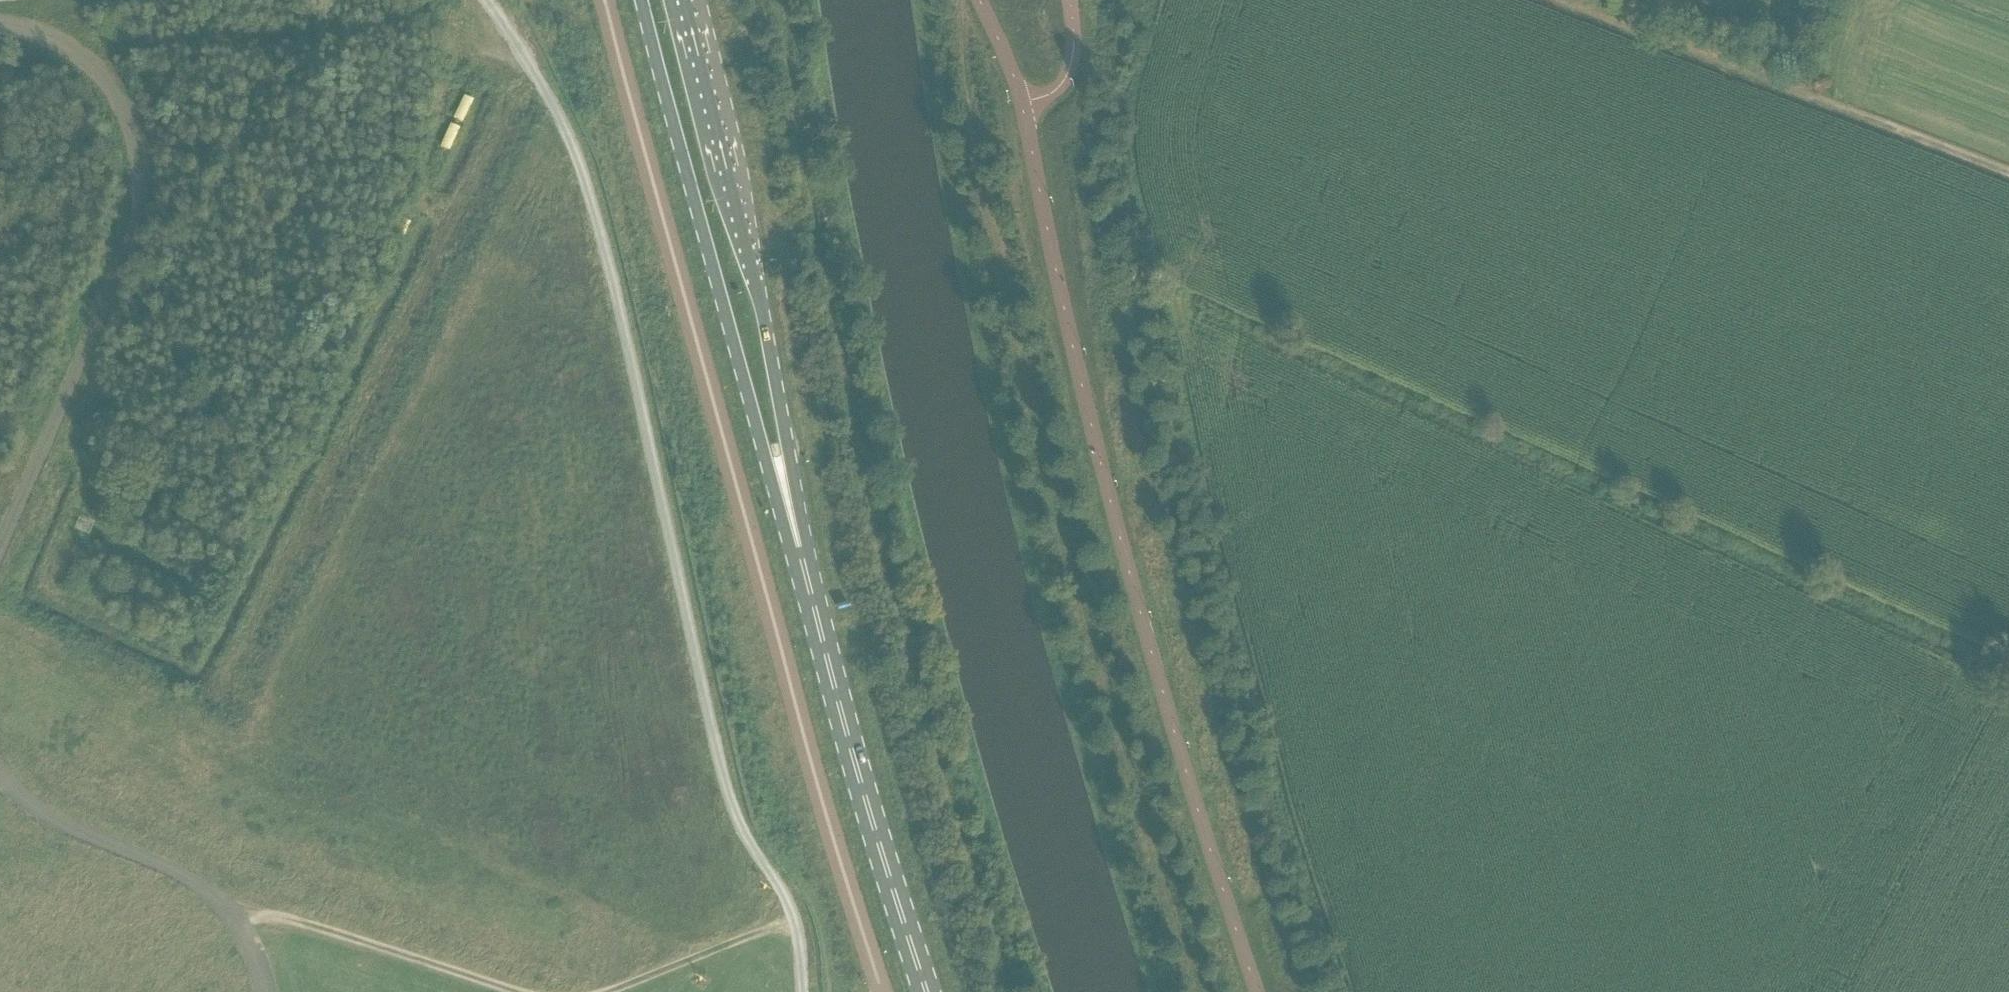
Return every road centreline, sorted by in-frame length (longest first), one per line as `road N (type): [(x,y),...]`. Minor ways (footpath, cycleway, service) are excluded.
road 1 (unclassified): [(604,0),(841,869),(883,991)]
road 2 (secondary): [(641,0),(759,441),(789,508)]
road 3 (secondary): [(789,508),(787,442),(762,315),(683,0)]
road 4 (secondary): [(929,991),(789,508)]
road 5 (track): [(2008,174),(1555,0)]
road 6 (track): [(519,991),(270,914),(231,911)]
road 7 (track): [(798,924),(607,991)]

